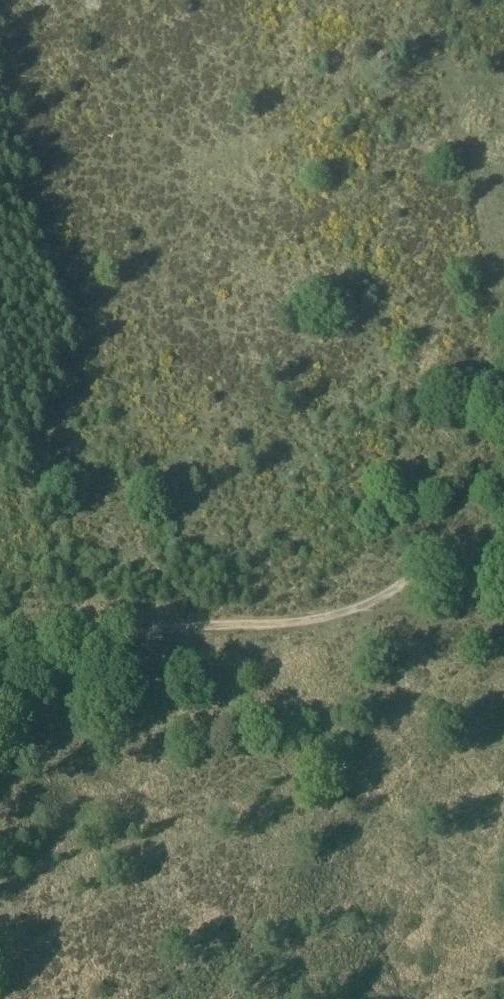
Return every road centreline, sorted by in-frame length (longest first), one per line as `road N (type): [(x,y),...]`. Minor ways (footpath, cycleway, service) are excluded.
road 1 (track): [(0,661),(170,629),(335,624),(503,554)]

